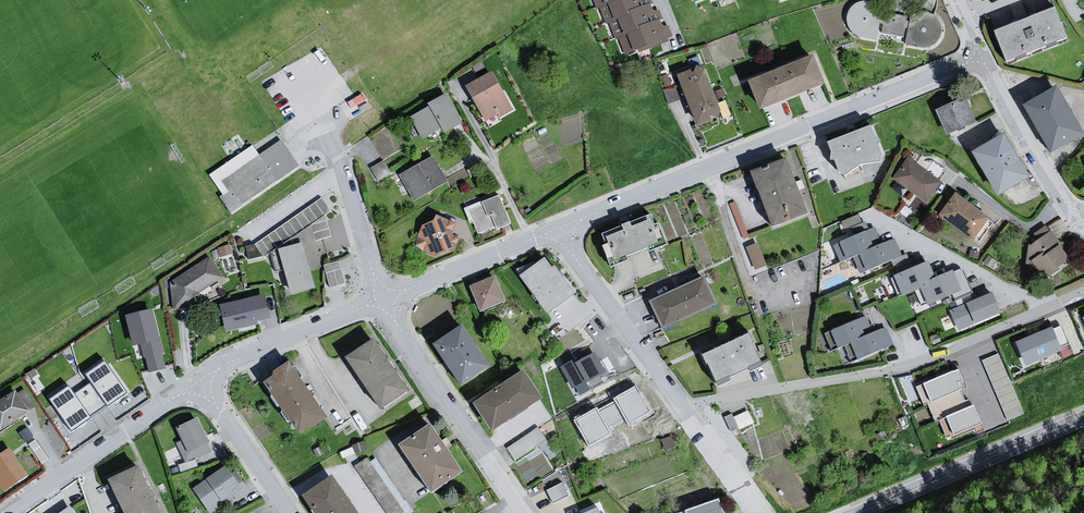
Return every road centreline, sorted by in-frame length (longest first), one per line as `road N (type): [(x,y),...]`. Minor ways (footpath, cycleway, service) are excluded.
road 1 (residential): [(980,56),(555,230)]
road 2 (residential): [(1083,292),(908,365),(686,408)]
road 3 (residential): [(382,300),(524,512)]
road 4 (tertiary): [(859,512),(1083,418)]
road 5 (residential): [(199,381),(10,512)]
road 6 (residential): [(555,230),(686,408)]
road 7 (residential): [(382,300),(199,381)]
road 8 (residential): [(555,230),(382,300)]
road 9 (residential): [(1074,216),(980,56)]
road 10 (residential): [(199,381),(289,512)]
road 11 (residential): [(686,408),(761,512)]

